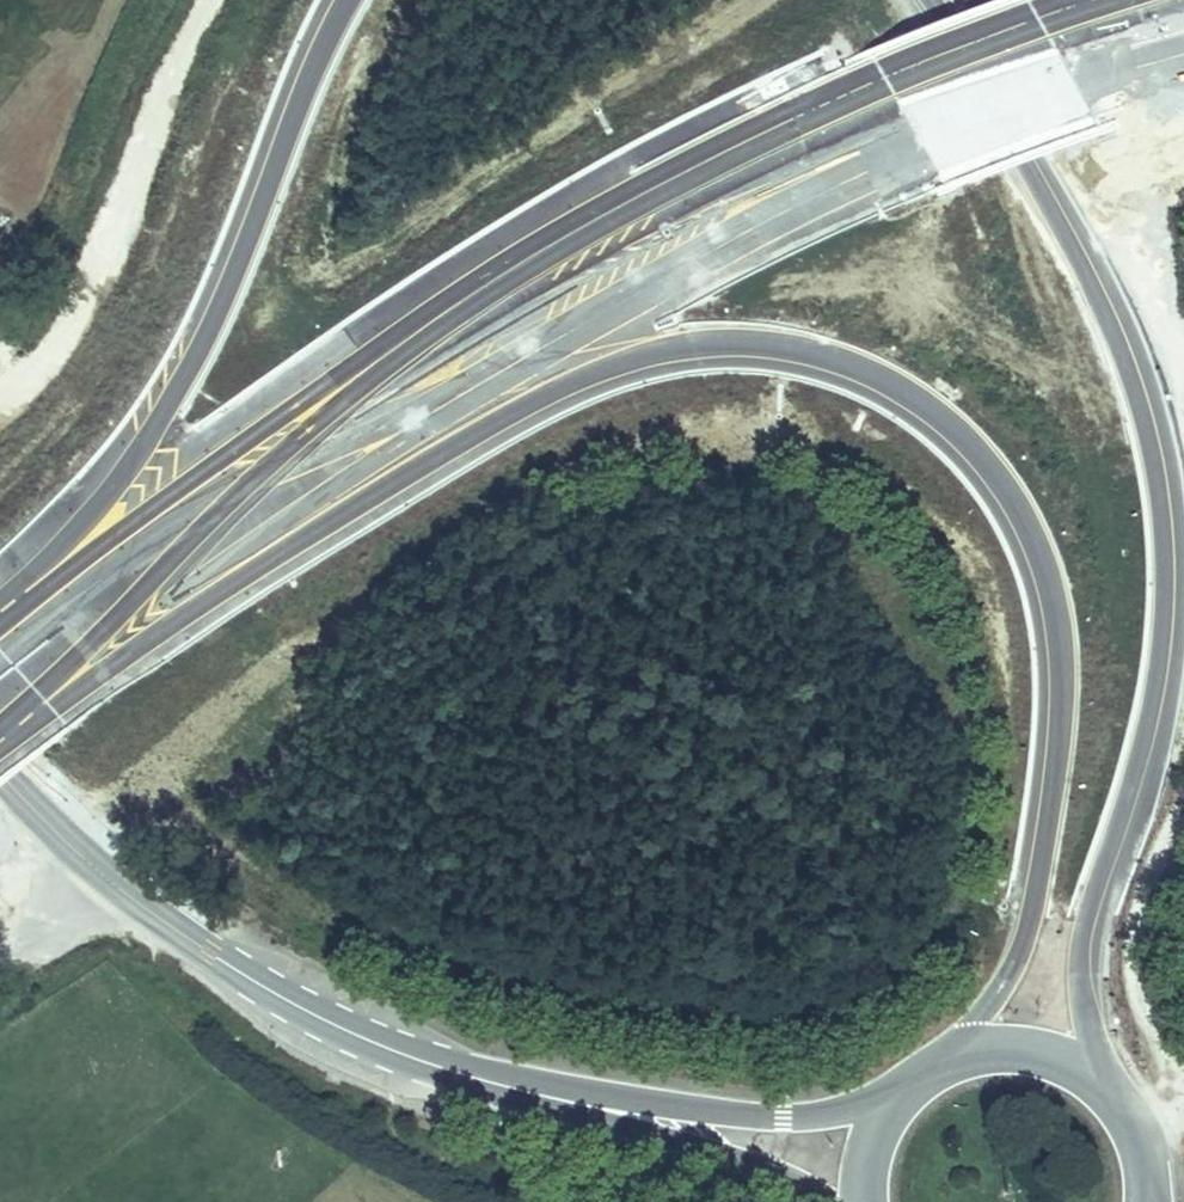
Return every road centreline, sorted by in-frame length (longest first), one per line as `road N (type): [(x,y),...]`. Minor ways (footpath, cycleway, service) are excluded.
road 1 (motorway): [(40,683),(151,631),(475,434),(611,368),(726,342),(840,359),(937,410),(989,462),(1037,553),(1053,617),(1058,736),(1036,890),(1016,961),(963,1054)]
road 2 (motorway): [(40,683),(206,539),(715,233),(923,142),(1075,84),(1183,55)]
road 3 (motorway): [(1102,0),(798,118),(583,230),(361,371),(0,626)]
road 4 (motorway): [(1103,1087),(1083,968),(1160,679),(1168,602),(1161,485),(1102,312),(928,0)]
road 5 (motorway): [(345,0),(300,93),(247,260),(185,378),(118,485),(0,601)]
road 6 (secondary): [(0,767),(112,880),(270,993),(357,1038),(481,1083)]
road 7 (secondary): [(898,1096),(785,1118),(481,1083)]
road 8 (secondary): [(481,1083),(755,1163),(839,1201)]
road 9 (track): [(1177,1087),(1153,1028),(1133,921),(1183,790)]
road 10 (secondary): [(1103,1087),(1052,1056),(992,1048),(963,1054)]
road 11 (secondary): [(1147,1199),(1137,1137),(1103,1087)]

